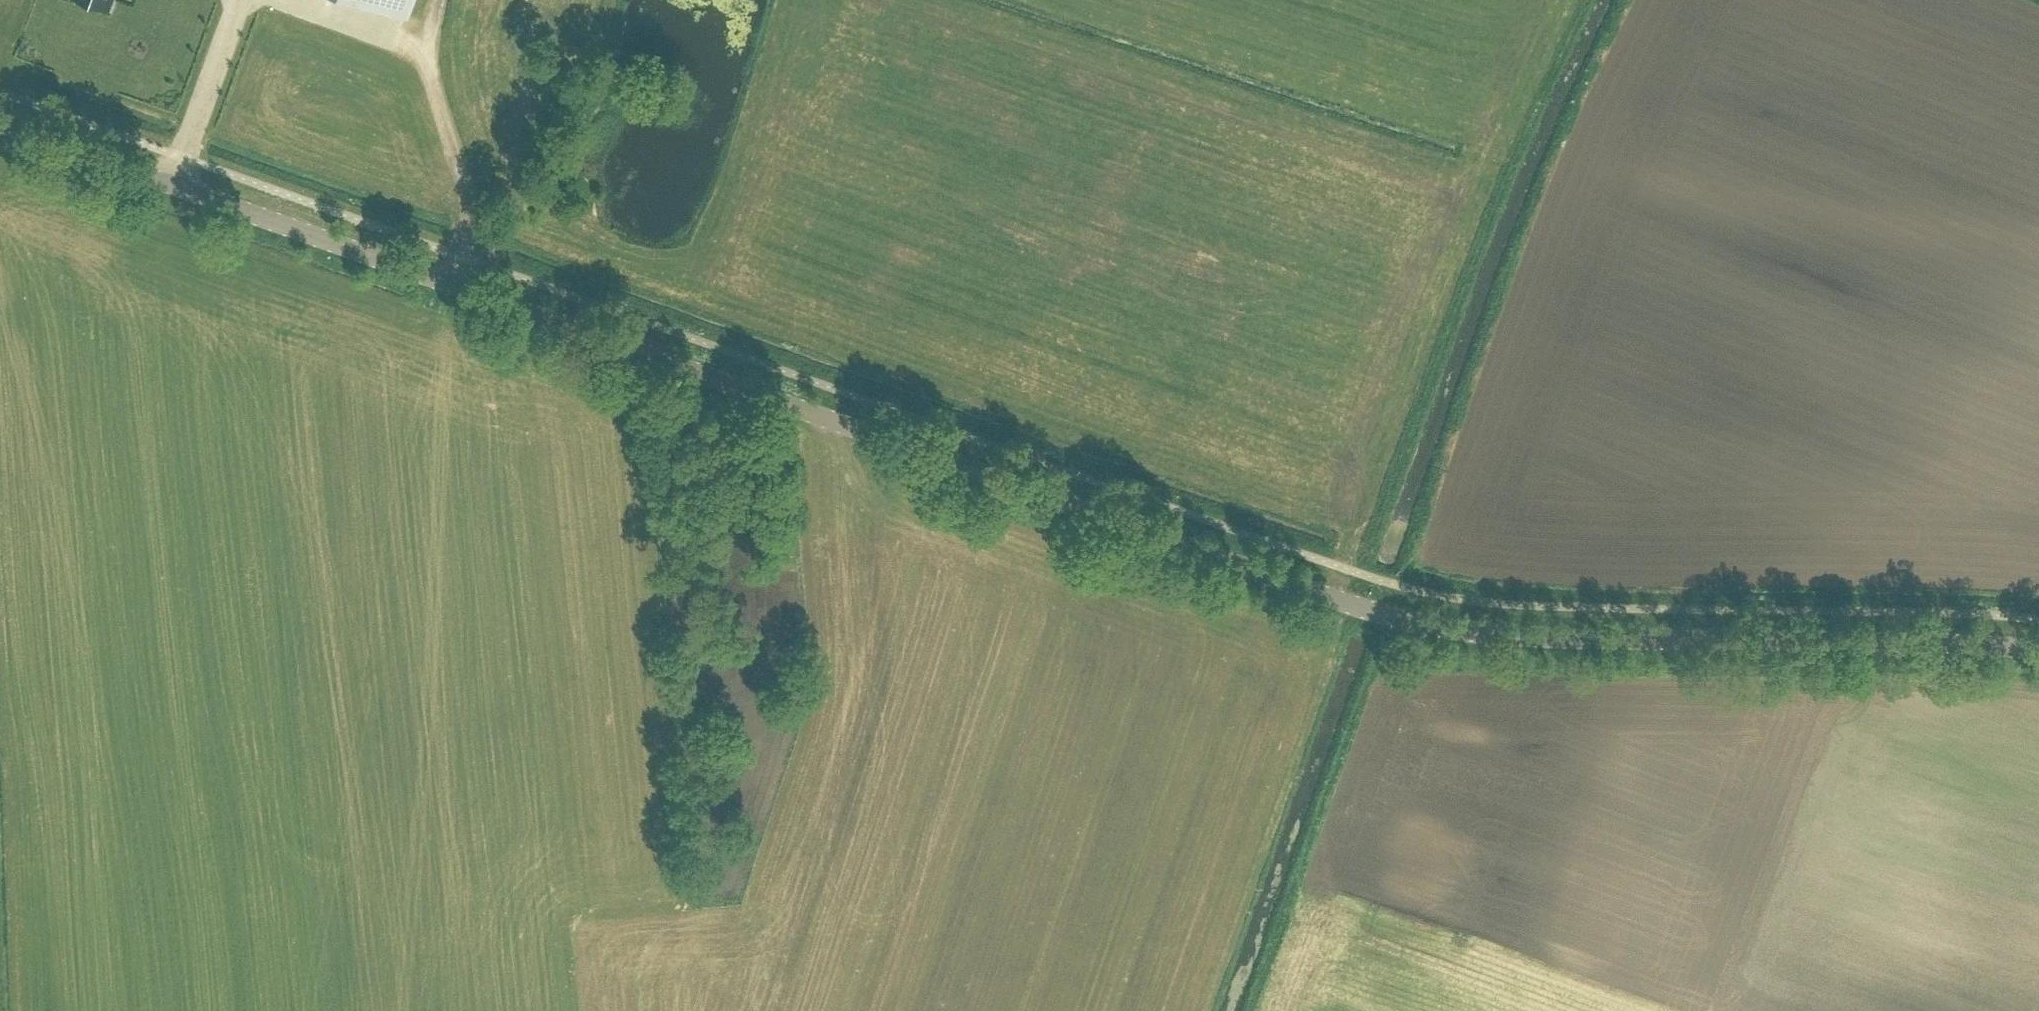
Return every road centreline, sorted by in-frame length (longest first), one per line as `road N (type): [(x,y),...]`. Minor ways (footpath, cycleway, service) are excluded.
road 1 (tertiary): [(1386,615),(0,122)]
road 2 (tertiary): [(1386,615),(1535,635),(1921,639),(2038,648)]
road 3 (track): [(1386,615),(1251,1010)]

